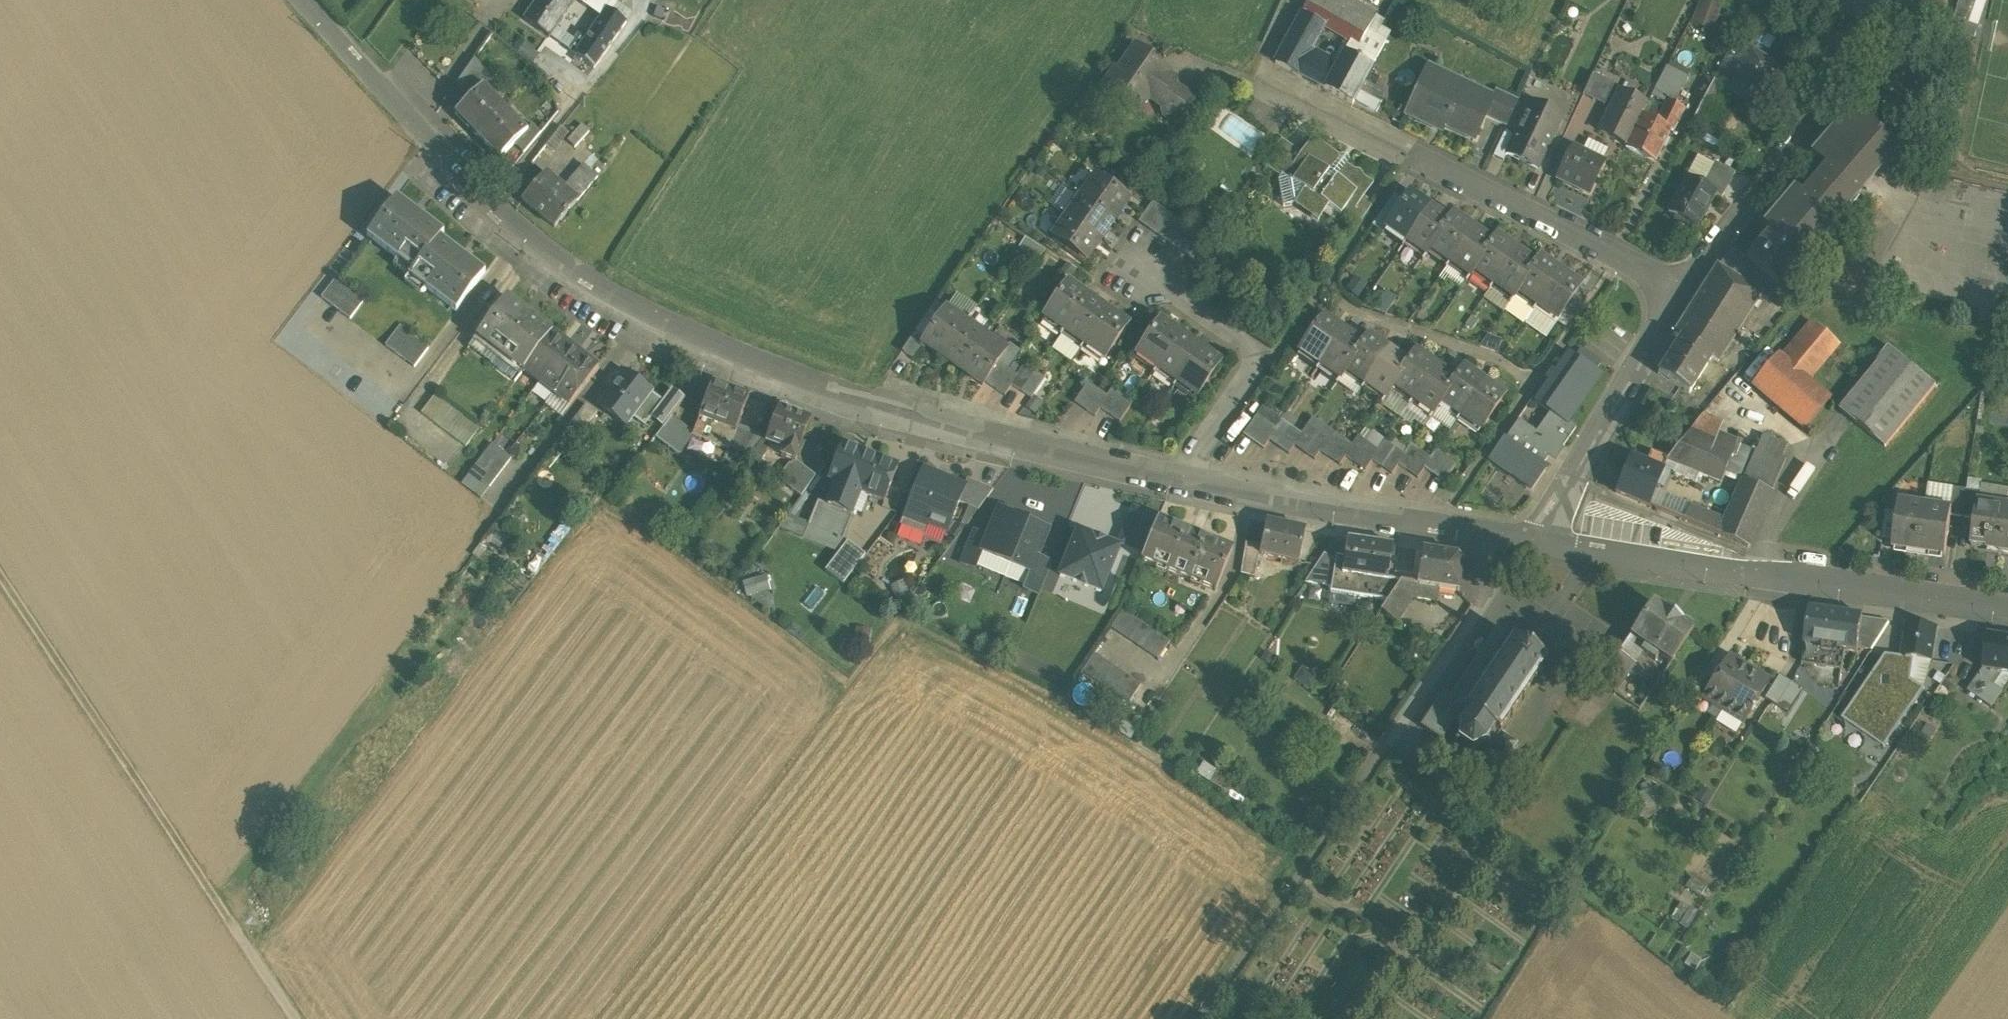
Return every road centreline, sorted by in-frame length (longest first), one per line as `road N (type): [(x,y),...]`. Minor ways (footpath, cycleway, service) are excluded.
road 1 (tertiary): [(1183,481),(858,409),(708,357),(611,310),(521,242),(303,0)]
road 2 (track): [(1535,543),(1481,605),(1203,1018)]
road 3 (track): [(0,573),(296,1018)]
road 4 (tertiary): [(2007,607),(1535,543)]
road 5 (tertiary): [(1535,543),(1342,517),(1183,481)]
road 6 (residential): [(1679,286),(1875,43)]
road 7 (residential): [(1183,481),(1268,362),(1146,272)]
road 8 (residential): [(1535,543),(1679,286)]
road 9 (residential): [(1679,286),(1417,160)]

